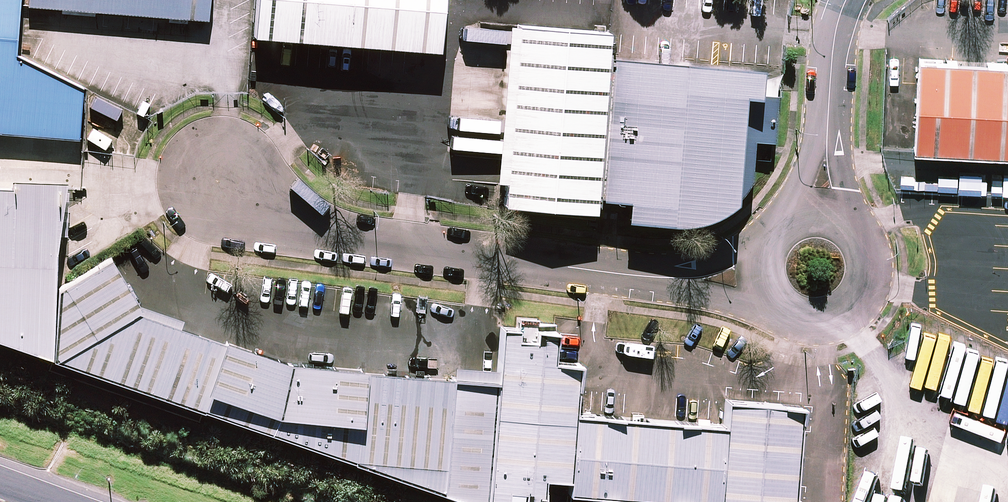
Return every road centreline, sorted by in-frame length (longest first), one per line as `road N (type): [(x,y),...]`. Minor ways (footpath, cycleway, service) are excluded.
road 1 (residential): [(762,273),(630,276),(376,240),(300,221),(210,182)]
road 2 (residential): [(821,214),(851,226),(870,256),(856,306),(825,322),(790,316),(762,273)]
road 3 (residential): [(846,0),(832,54),(821,214)]

